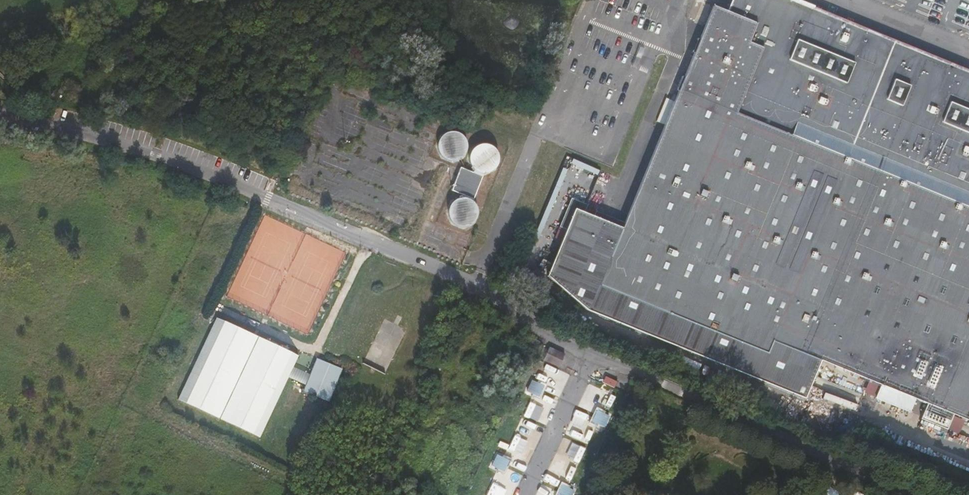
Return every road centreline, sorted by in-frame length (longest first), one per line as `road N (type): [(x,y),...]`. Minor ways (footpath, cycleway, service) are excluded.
road 1 (unclassified): [(901,494),(547,333),(479,285),(156,156),(0,116)]

